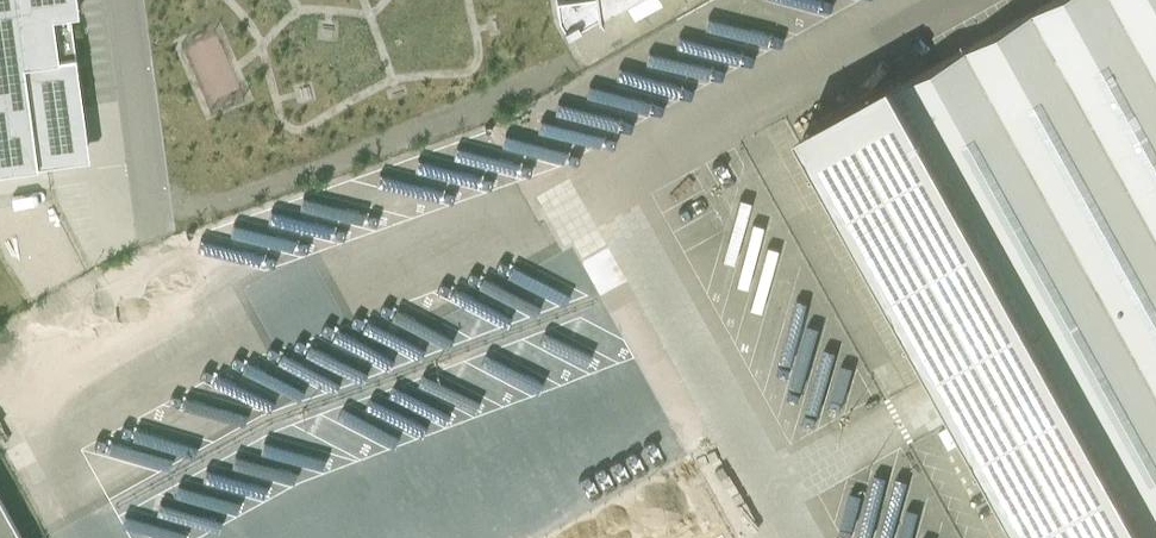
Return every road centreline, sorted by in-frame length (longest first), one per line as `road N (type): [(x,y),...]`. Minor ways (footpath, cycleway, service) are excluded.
road 1 (unclassified): [(150,241),(123,0)]

